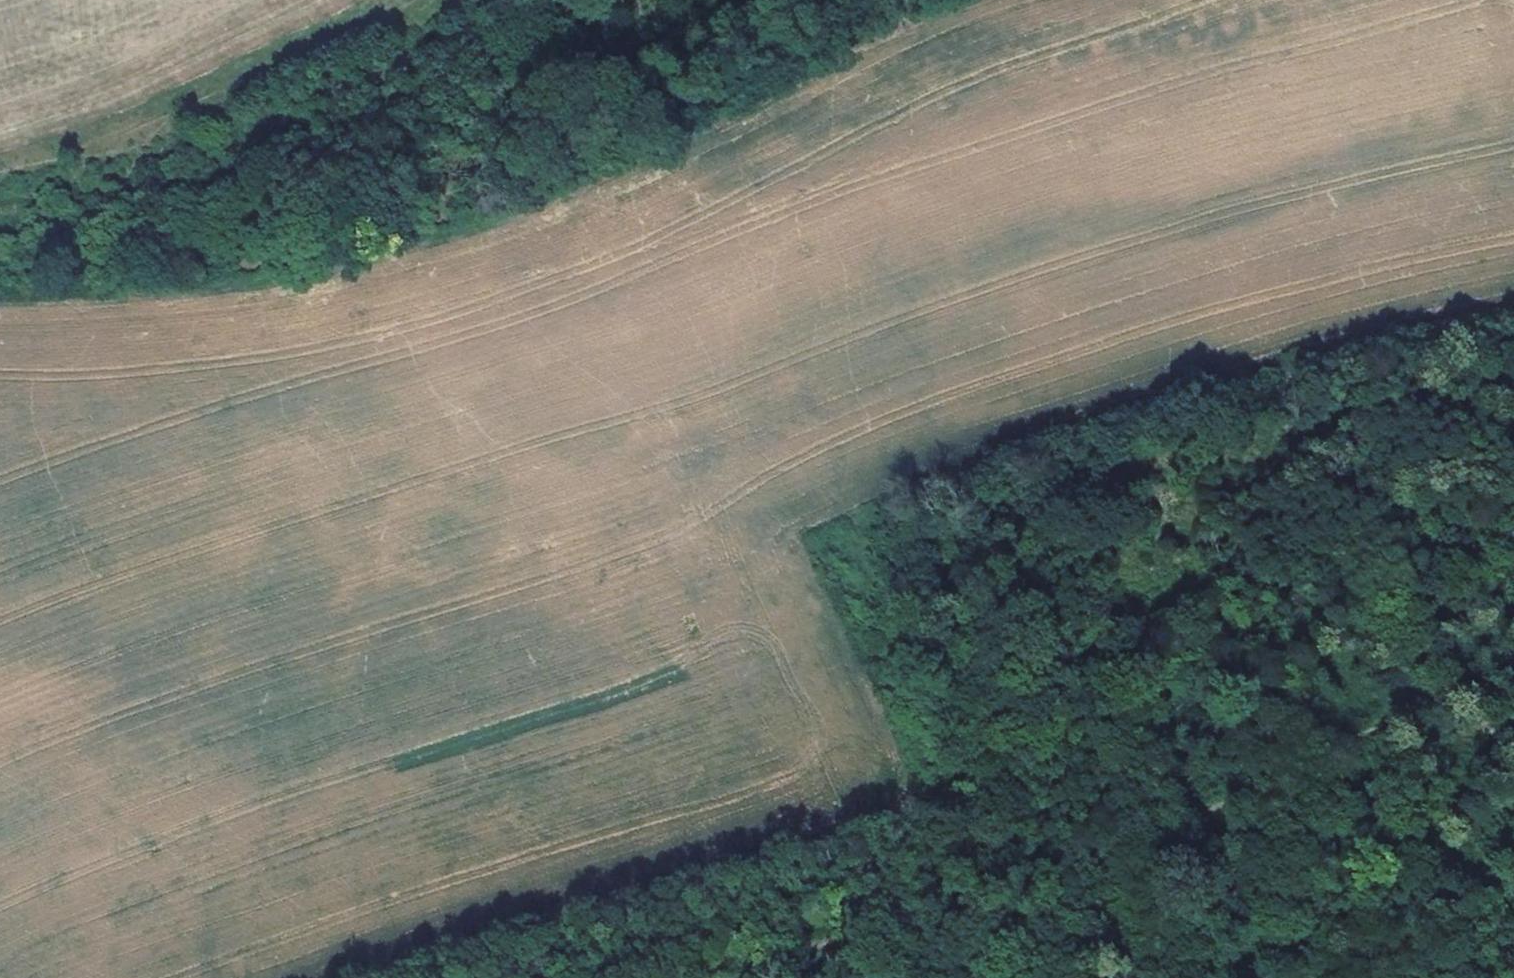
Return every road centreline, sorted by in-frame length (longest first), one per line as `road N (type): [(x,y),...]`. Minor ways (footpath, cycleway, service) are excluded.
road 1 (track): [(842,977),(1131,886),(1513,711)]
road 2 (track): [(1250,977),(1073,475)]

